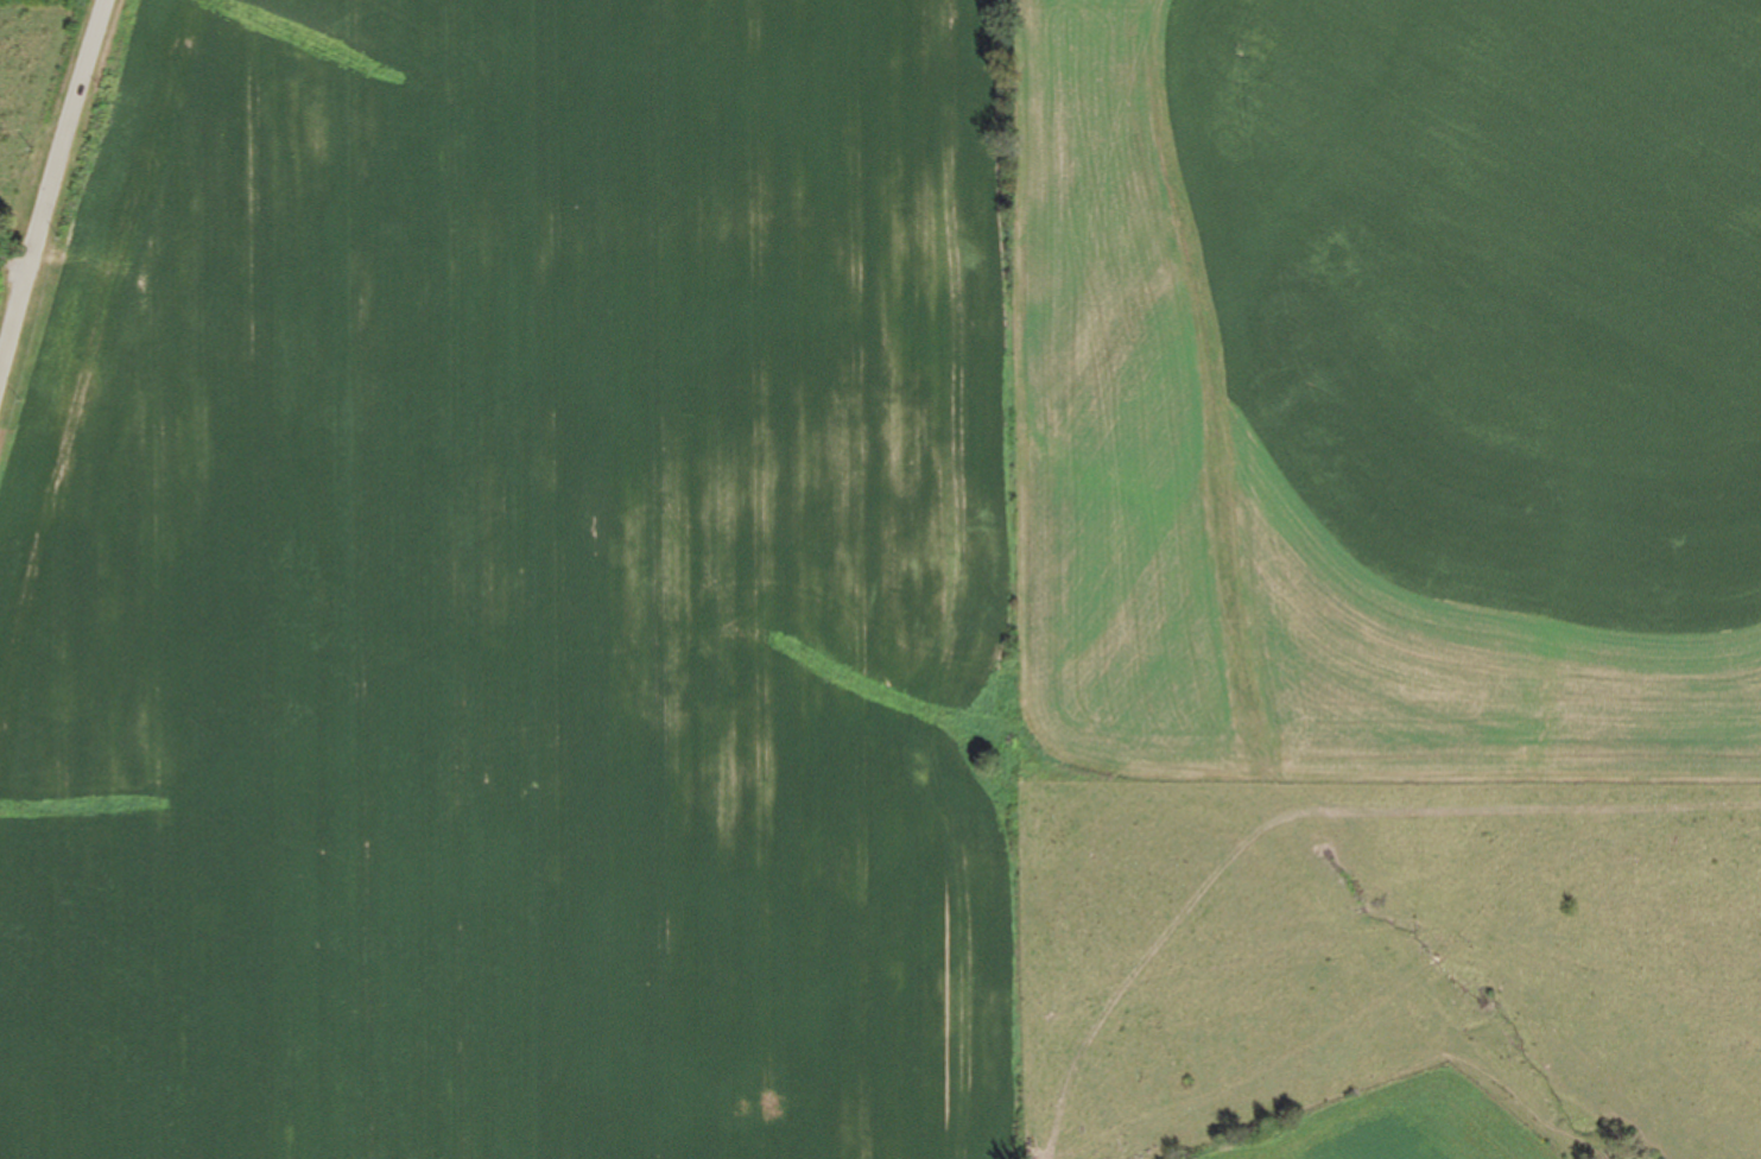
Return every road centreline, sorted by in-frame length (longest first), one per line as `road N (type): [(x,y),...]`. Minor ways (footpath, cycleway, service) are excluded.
road 1 (residential): [(0,361),(105,0)]

